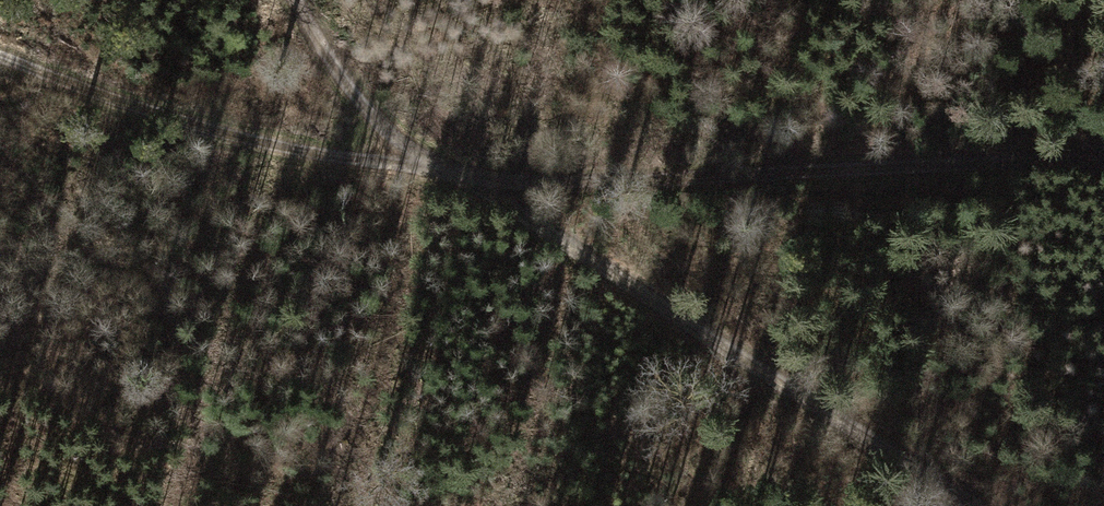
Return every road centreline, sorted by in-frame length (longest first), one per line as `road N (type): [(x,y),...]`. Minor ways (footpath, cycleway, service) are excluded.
road 1 (track): [(982,505),(384,127),(294,0)]
road 2 (track): [(478,181),(1103,170)]
road 3 (track): [(478,181),(228,129),(0,44)]

